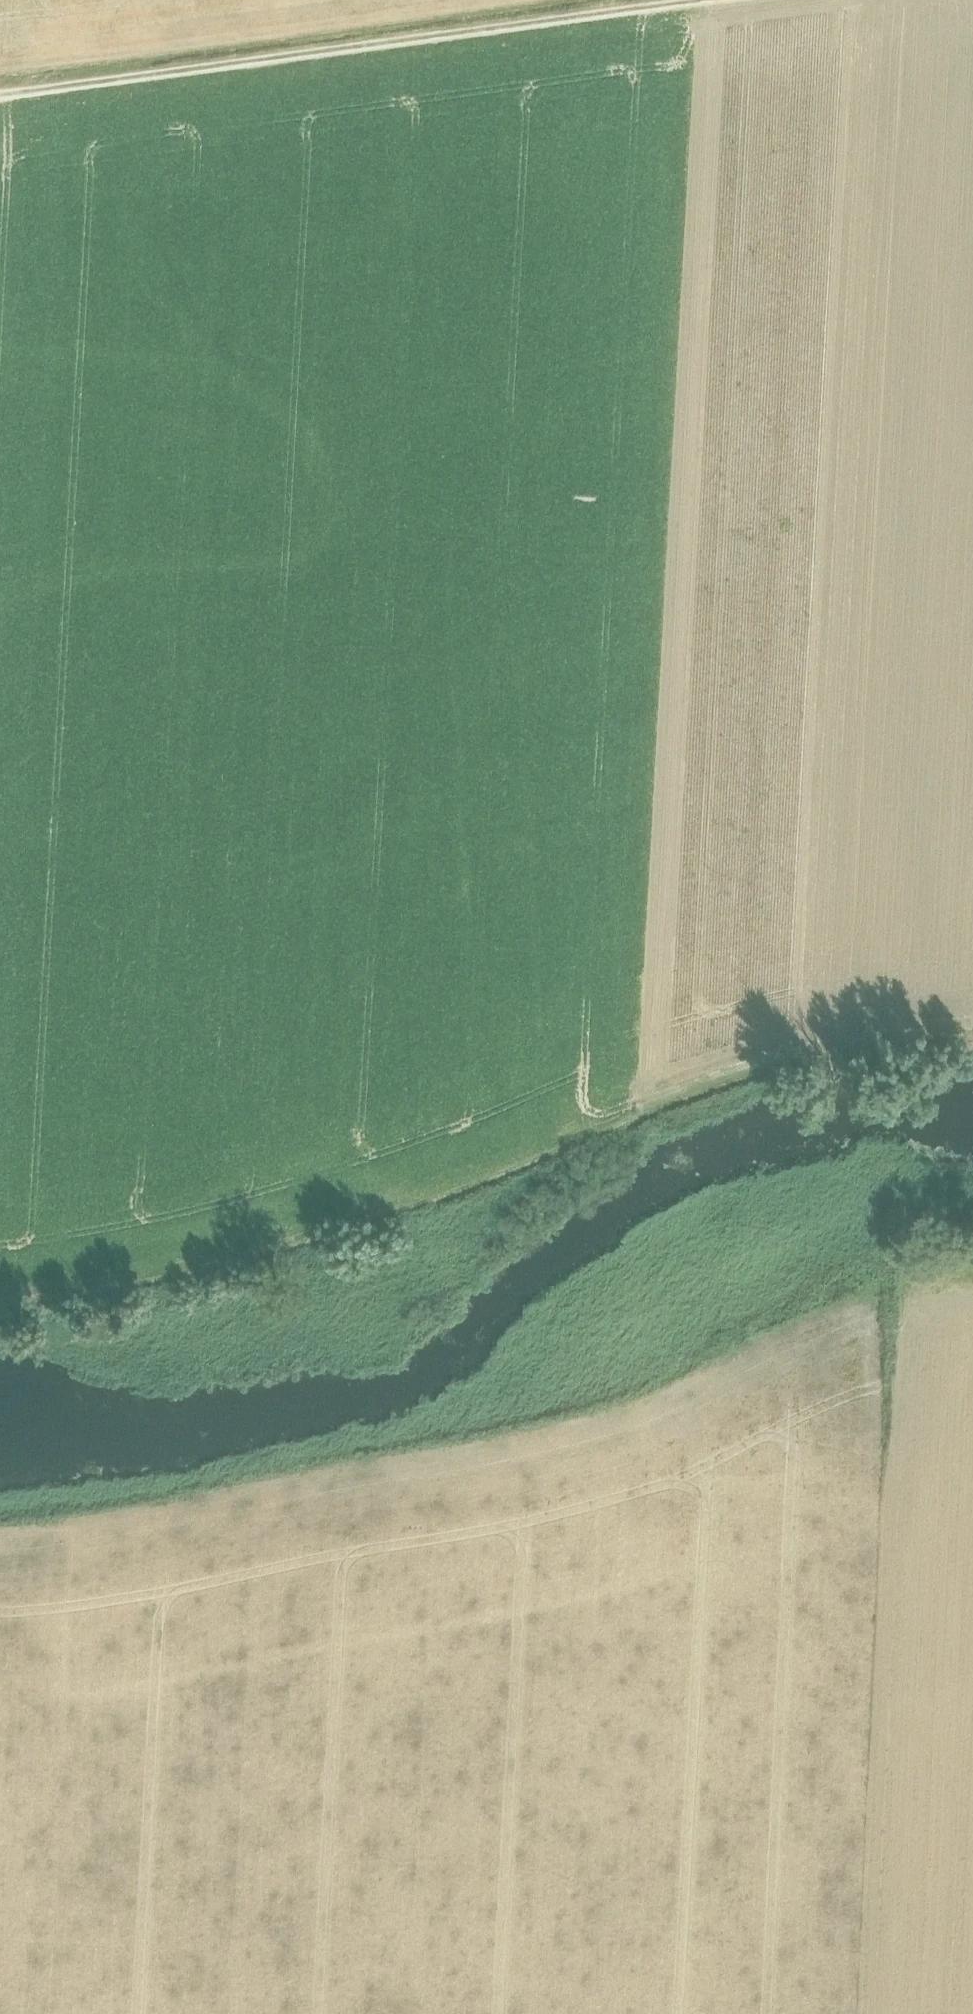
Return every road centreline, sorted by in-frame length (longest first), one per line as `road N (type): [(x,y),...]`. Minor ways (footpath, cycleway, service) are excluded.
road 1 (track): [(0,96),(710,0)]

